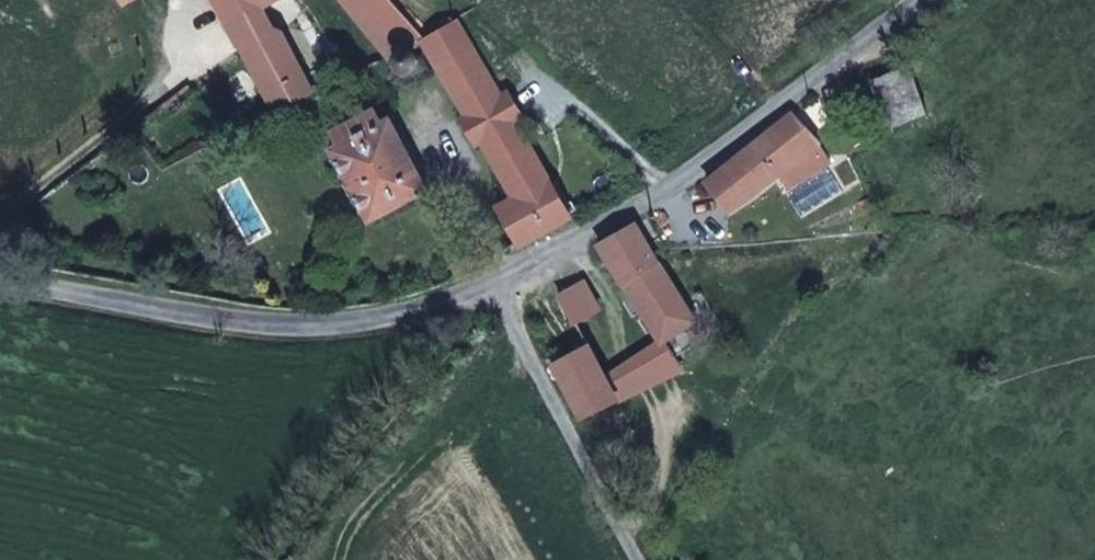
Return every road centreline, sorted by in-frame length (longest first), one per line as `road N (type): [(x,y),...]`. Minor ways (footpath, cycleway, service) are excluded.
road 1 (unclassified): [(911,0),(624,220),(485,287)]
road 2 (unclassified): [(485,287),(353,328),(176,314),(0,279)]
road 3 (track): [(485,287),(340,514),(300,559)]
road 4 (unclassified): [(485,287),(551,398),(630,559)]

